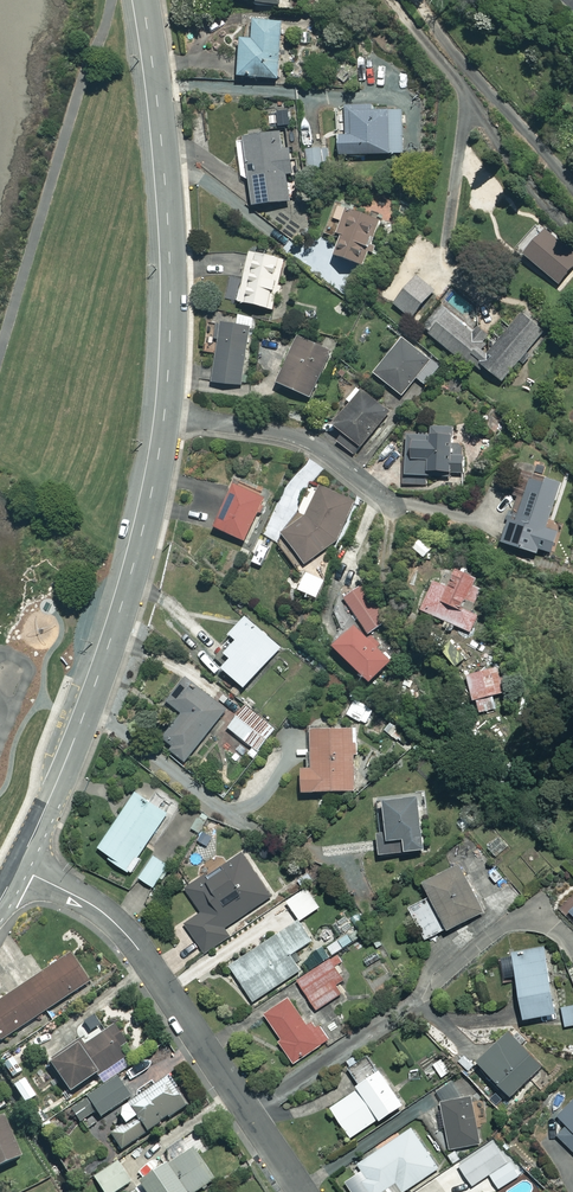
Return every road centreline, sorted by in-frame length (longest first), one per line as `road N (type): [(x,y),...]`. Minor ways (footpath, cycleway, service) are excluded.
road 1 (residential): [(143,0),(171,284),(165,416),(118,618),(18,867)]
road 2 (residential): [(18,867),(119,927),(302,1191)]

